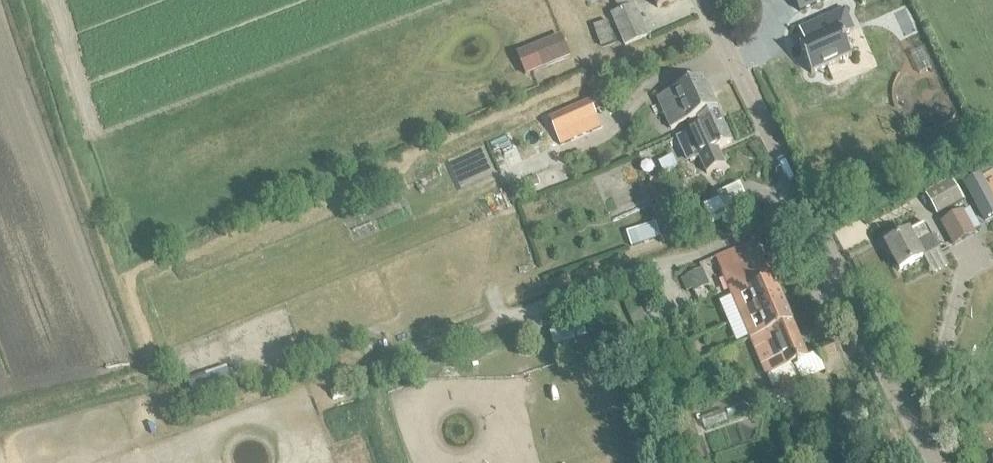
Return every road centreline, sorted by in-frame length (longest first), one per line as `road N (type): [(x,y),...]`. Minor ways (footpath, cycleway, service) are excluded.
road 1 (unclassified): [(934,462),(804,212),(711,0)]

